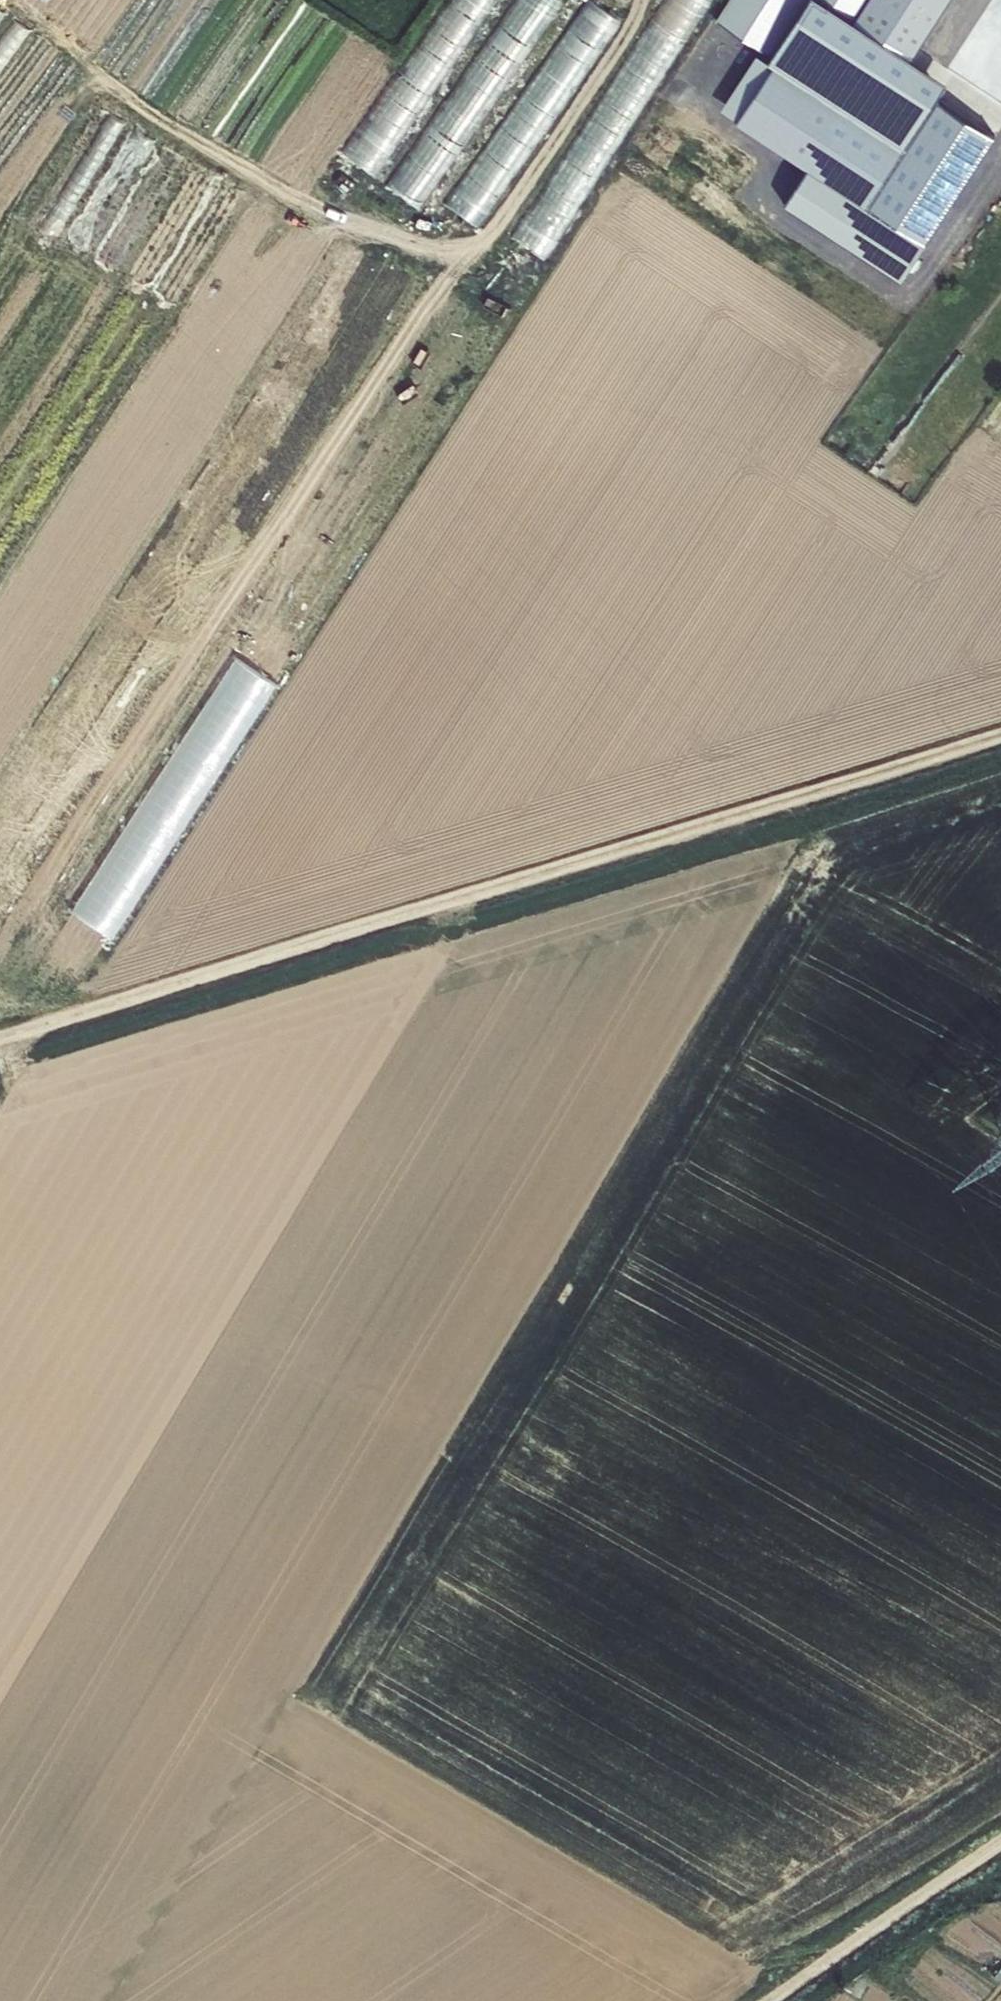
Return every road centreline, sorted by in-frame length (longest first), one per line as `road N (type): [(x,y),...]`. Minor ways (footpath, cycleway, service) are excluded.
road 1 (track): [(0,1040),(1000,737)]
road 2 (track): [(1000,1842),(774,2000)]

